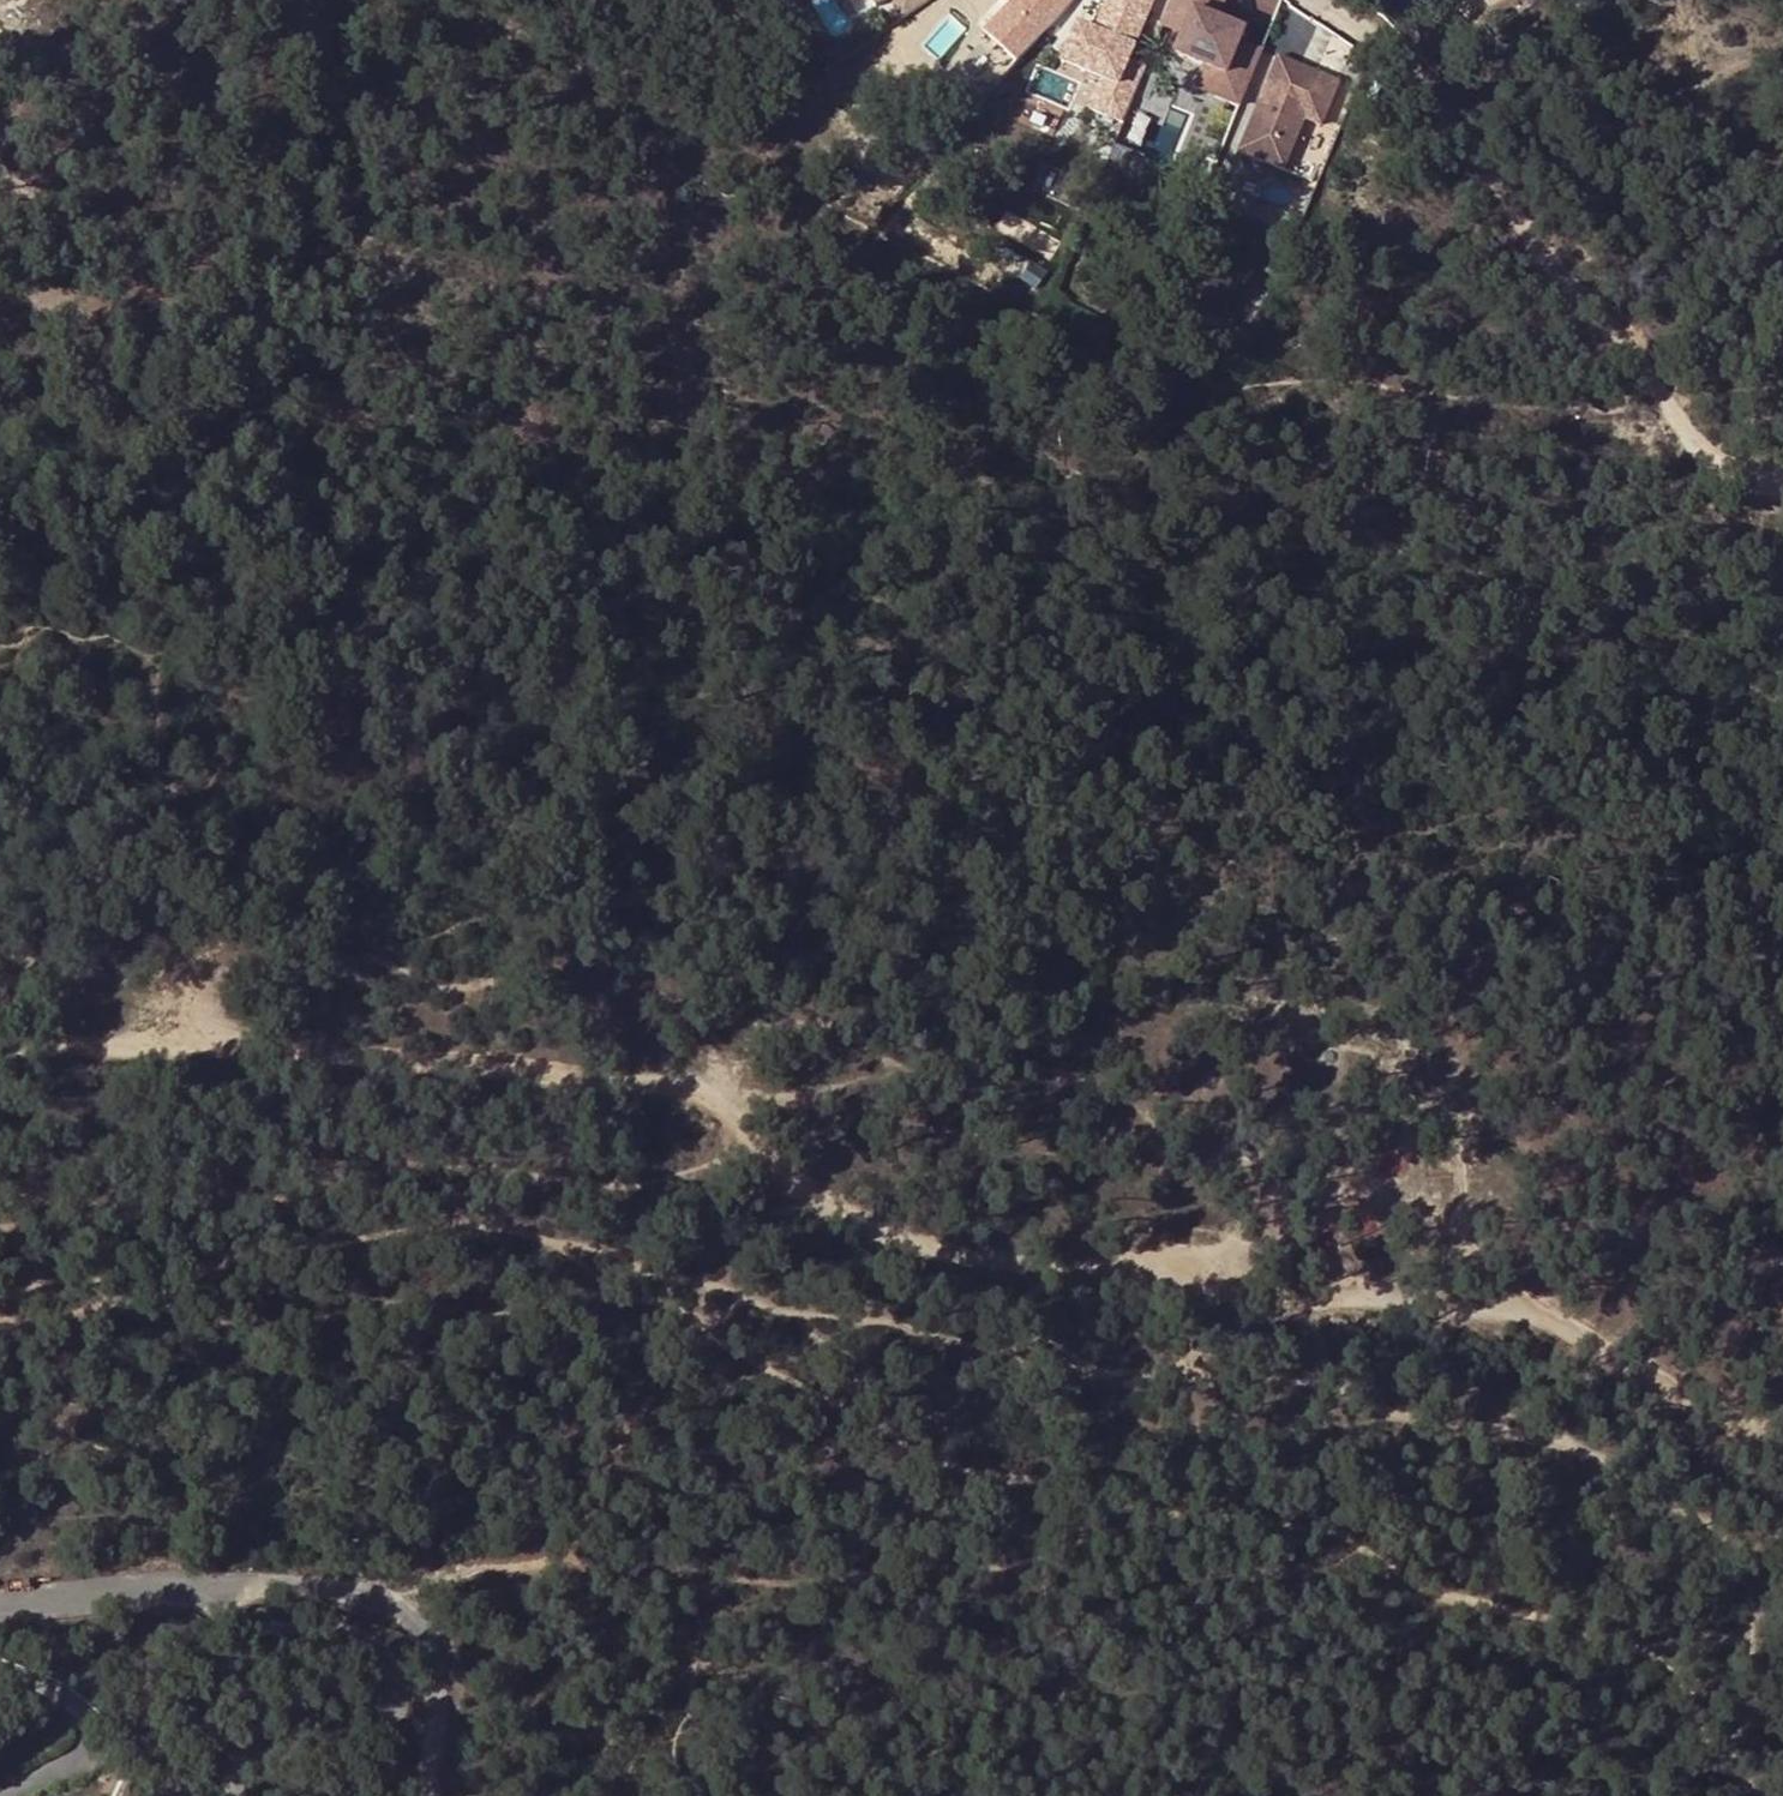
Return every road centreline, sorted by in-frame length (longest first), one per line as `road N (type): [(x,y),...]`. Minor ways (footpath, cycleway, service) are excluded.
road 1 (track): [(1782,1434),(1739,1420),(1558,1318),(1515,1303),(1181,1274),(889,1223),(833,1197),(711,1098),(613,1073),(232,1033),(0,1043)]
road 2 (track): [(1300,0),(1375,39),(1482,187),(1699,446),(1727,473),(1754,483),(1782,481)]
road 3 (residential): [(429,1795),(433,1738),(416,1639),(376,1607),(286,1585),(73,1579),(0,1597)]

